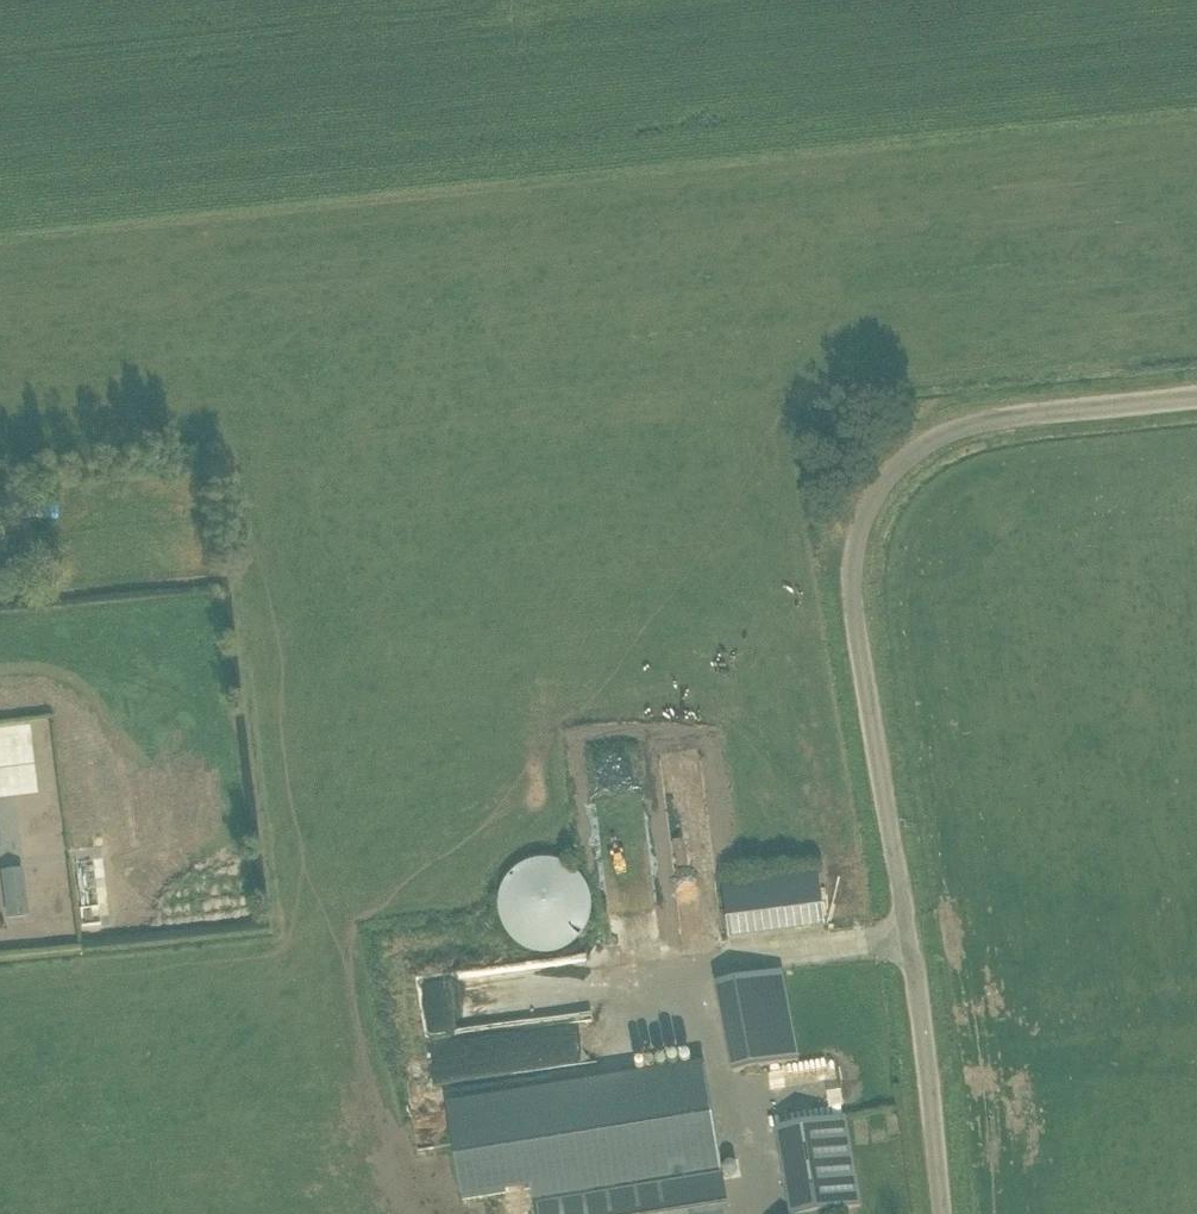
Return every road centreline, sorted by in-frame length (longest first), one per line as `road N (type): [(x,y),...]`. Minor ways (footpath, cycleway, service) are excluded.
road 1 (unclassified): [(942,1213),(928,1061),(853,604),(859,539),(895,478),(946,439),(1004,422),(1196,404)]

